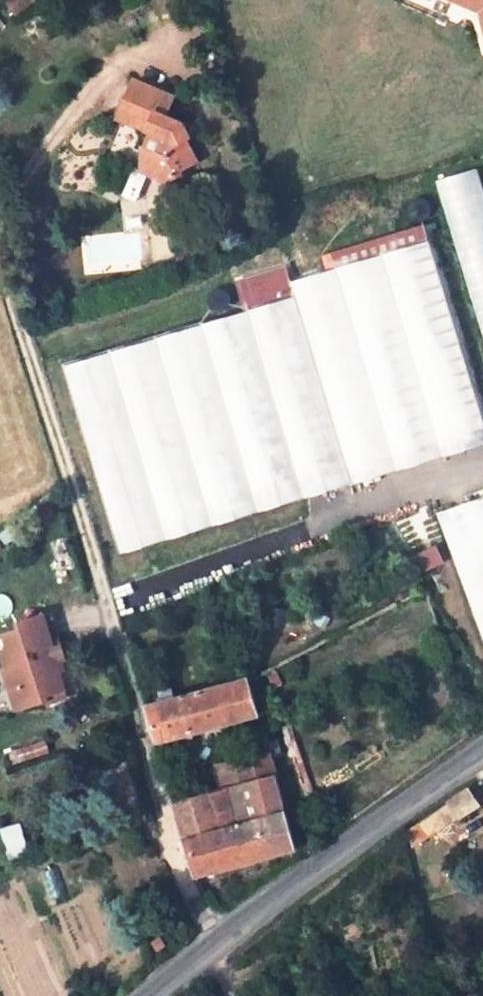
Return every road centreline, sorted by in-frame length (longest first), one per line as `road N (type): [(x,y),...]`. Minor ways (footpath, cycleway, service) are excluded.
road 1 (unclassified): [(0,257),(142,698),(155,774),(212,954)]
road 2 (tertiary): [(212,954),(482,747)]

